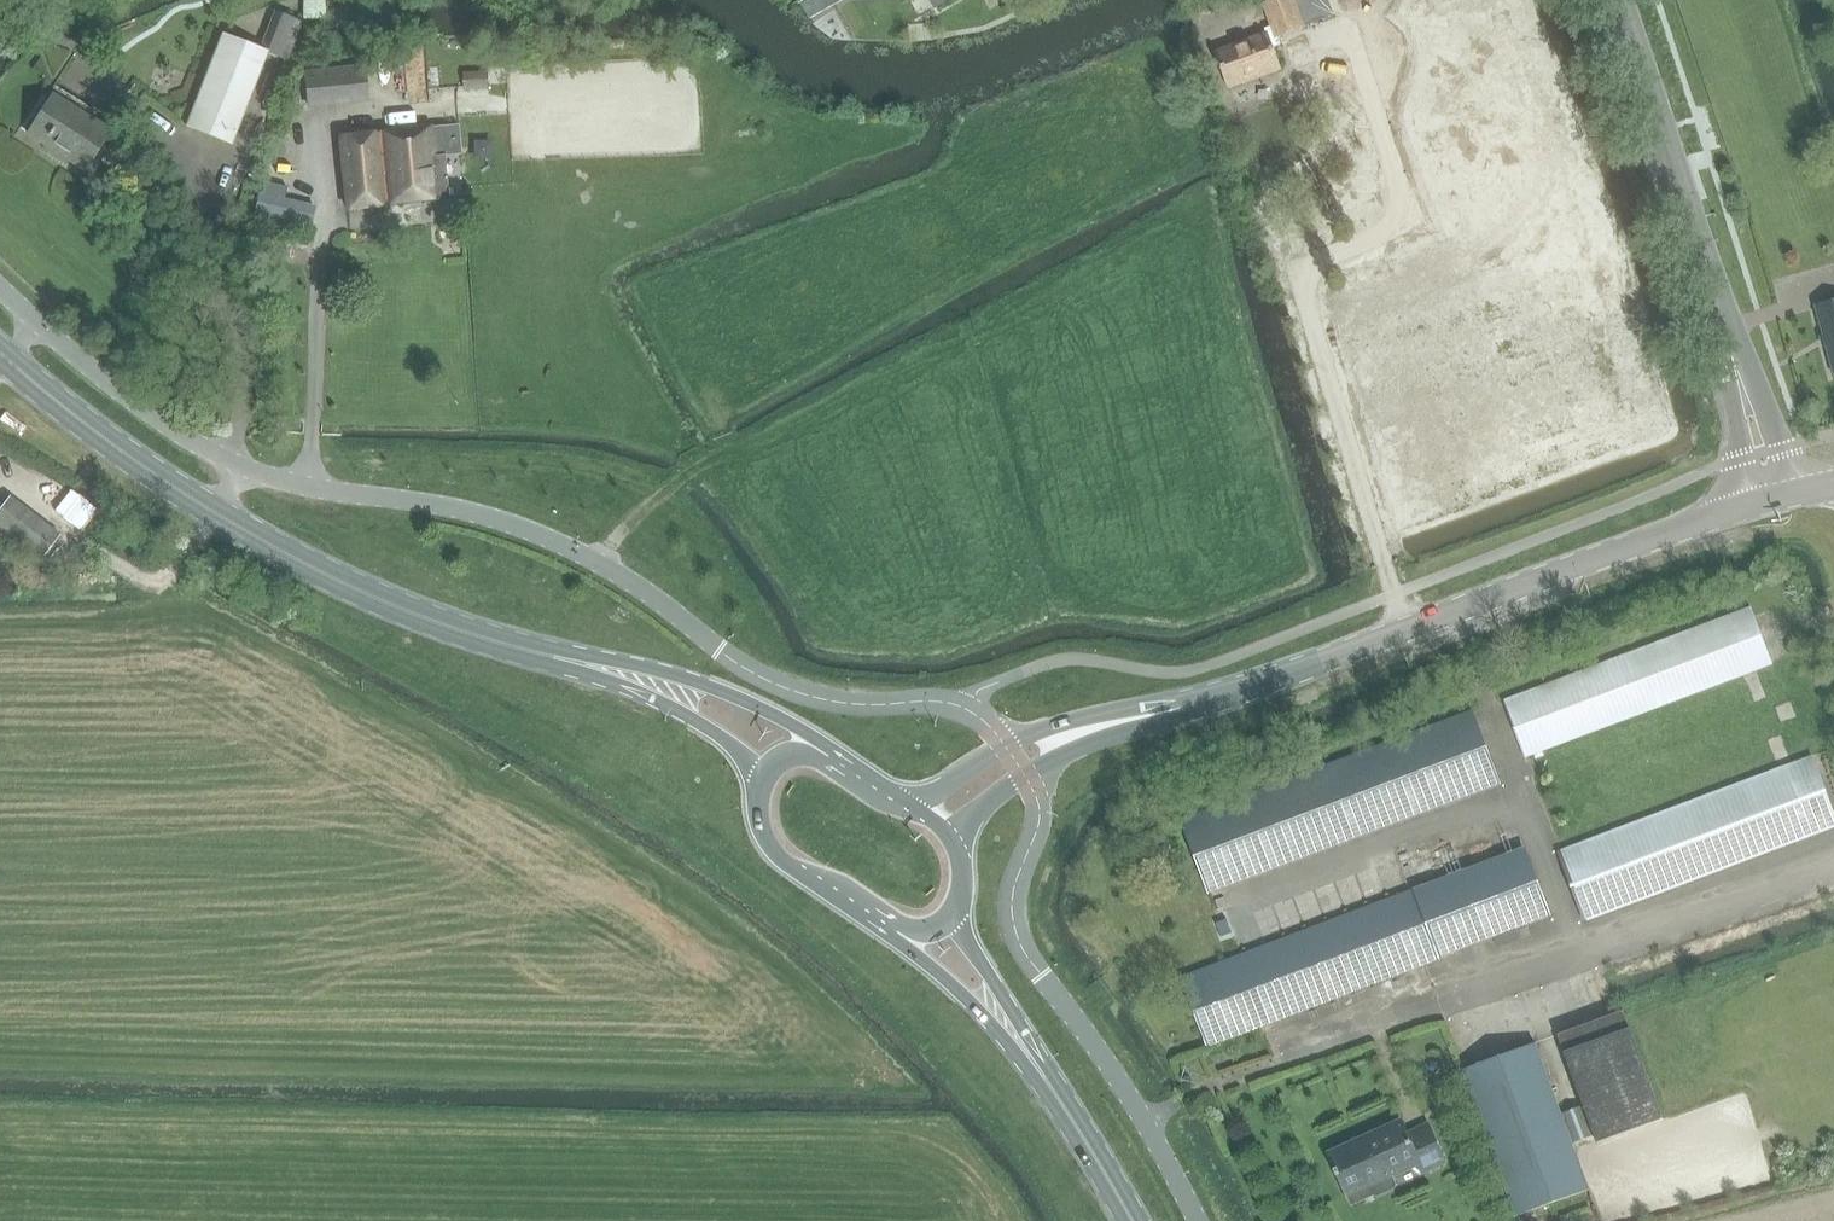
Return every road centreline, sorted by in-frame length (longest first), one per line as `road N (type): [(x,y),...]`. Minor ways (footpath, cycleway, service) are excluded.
road 1 (unclassified): [(1004,745),(956,705),(848,703),(767,680),(627,579),(507,522),(288,482),(243,466),(139,405),(0,287)]
road 2 (track): [(1407,627),(1308,313),(1310,282),(1322,262),(1379,233),(1394,211),(1394,180),(1346,35)]
road 3 (tertiary): [(1221,694),(1756,504)]
road 4 (primary): [(466,633),(315,570),(236,526),(105,440),(0,353)]
road 5 (unclassified): [(1195,1220),(1116,1077),(1018,939),(1013,891),(1038,809),(1024,776)]
road 6 (primary): [(860,768),(776,716),(681,676),(466,633)]
road 7 (tertiary): [(1723,327),(1616,0)]
road 8 (primary): [(466,633),(653,699),(697,721),(764,778)]
road 9 (primary): [(870,922),(982,1014),(1071,1120)]
road 10 (track): [(44,511),(134,575),(161,581),(243,466)]
road 11 (primary): [(1071,1120),(953,911)]
road 12 (tertiary): [(1221,694),(1059,723),(1004,745)]
road 13 (tertiary): [(1024,776),(1078,746),(1181,716),(1221,694)]
road 14 (primary): [(764,778),(758,817),(768,844),(870,922)]
road 15 (tertiary): [(1800,491),(1743,351),(1723,327)]
road 16 (tertiary): [(1723,327),(1722,358),(1756,504)]
road 17 (track): [(700,468),(645,505),(599,563)]

